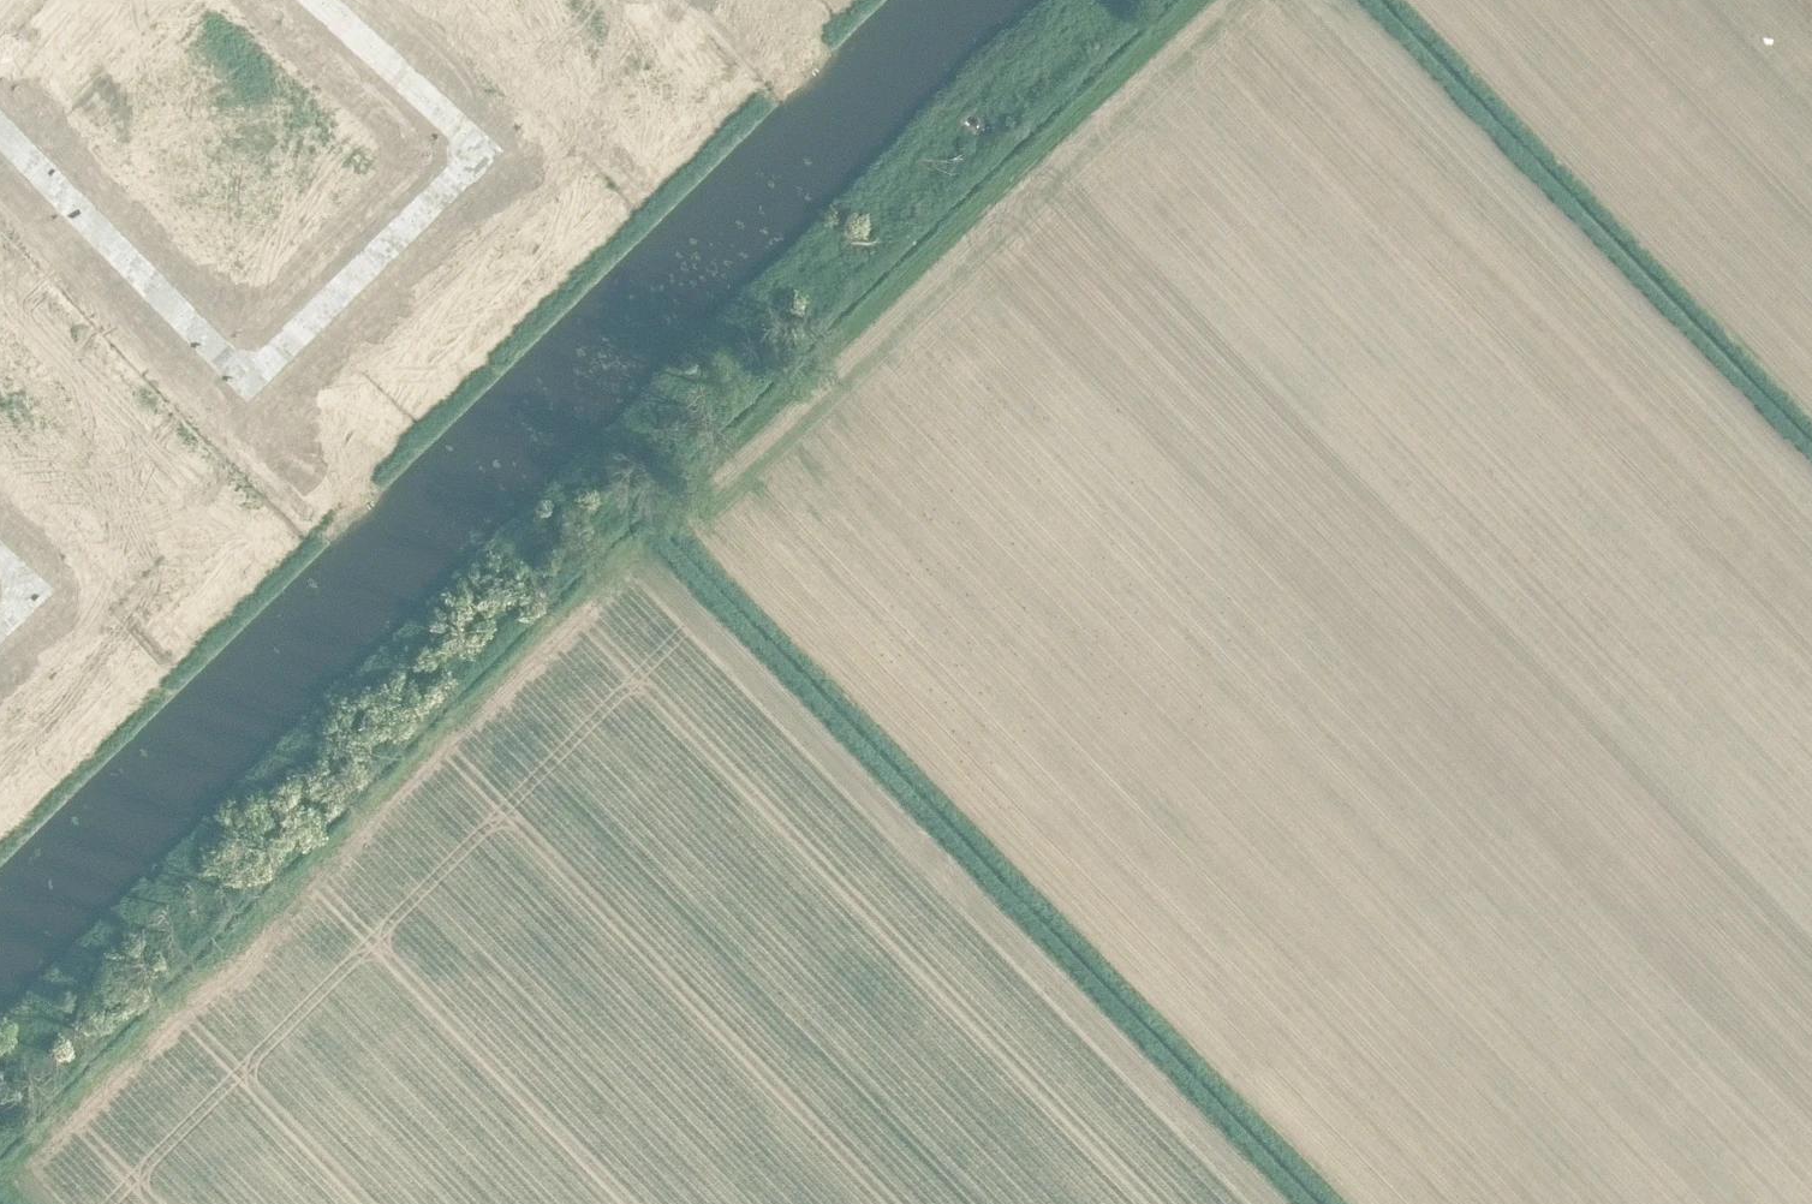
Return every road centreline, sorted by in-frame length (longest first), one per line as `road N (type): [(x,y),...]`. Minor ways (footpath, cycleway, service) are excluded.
road 1 (residential): [(320,0),(478,150),(246,375),(0,130)]

